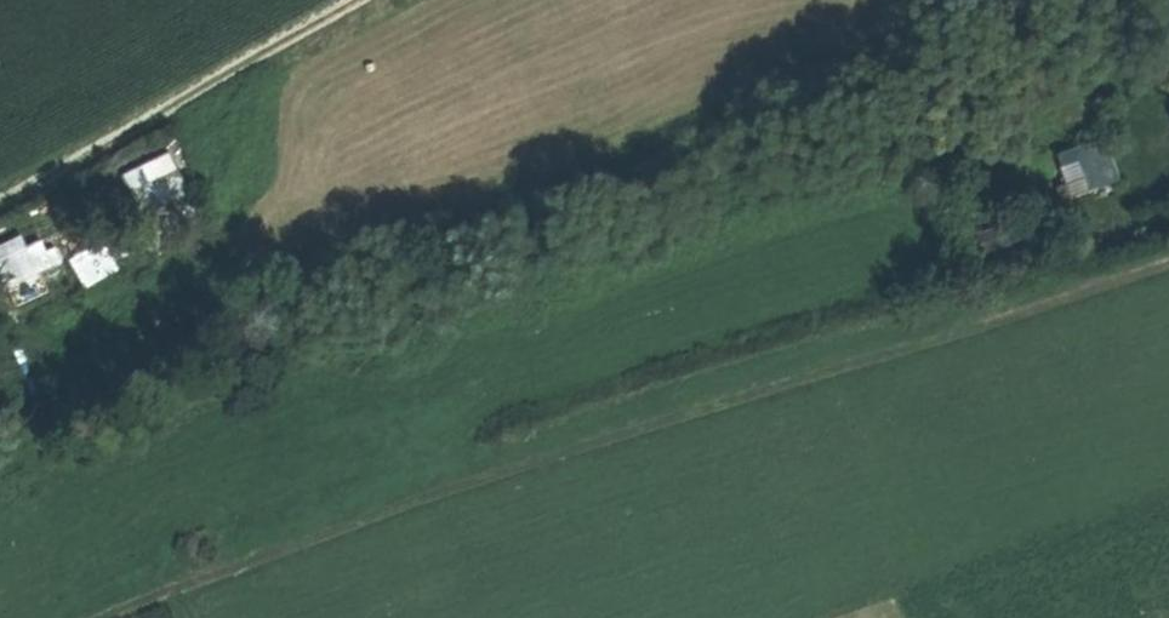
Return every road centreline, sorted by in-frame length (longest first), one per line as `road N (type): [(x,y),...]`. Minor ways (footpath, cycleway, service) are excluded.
road 1 (track): [(1168,271),(425,498),(100,617)]
road 2 (track): [(0,201),(370,0)]

